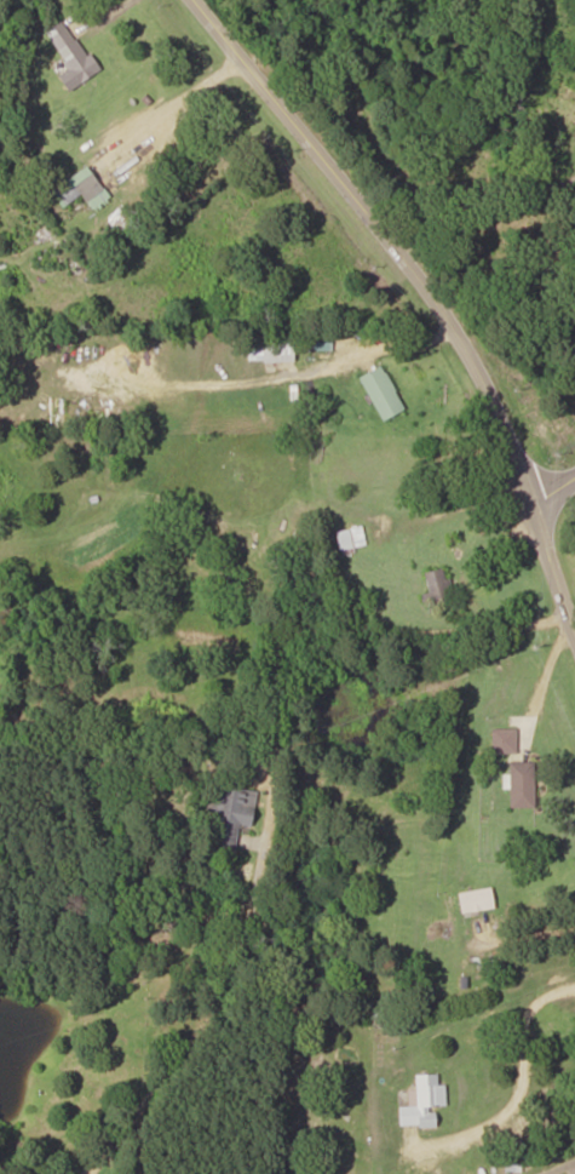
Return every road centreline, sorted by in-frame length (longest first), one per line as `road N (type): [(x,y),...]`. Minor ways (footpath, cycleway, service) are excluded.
road 1 (residential): [(574,605),(481,614),(459,625),(447,766),(438,777),(304,775),(281,849),(278,898),(241,930),(163,1067),(68,1173)]
road 2 (secondary): [(574,605),(534,486),(425,290),(228,0)]

